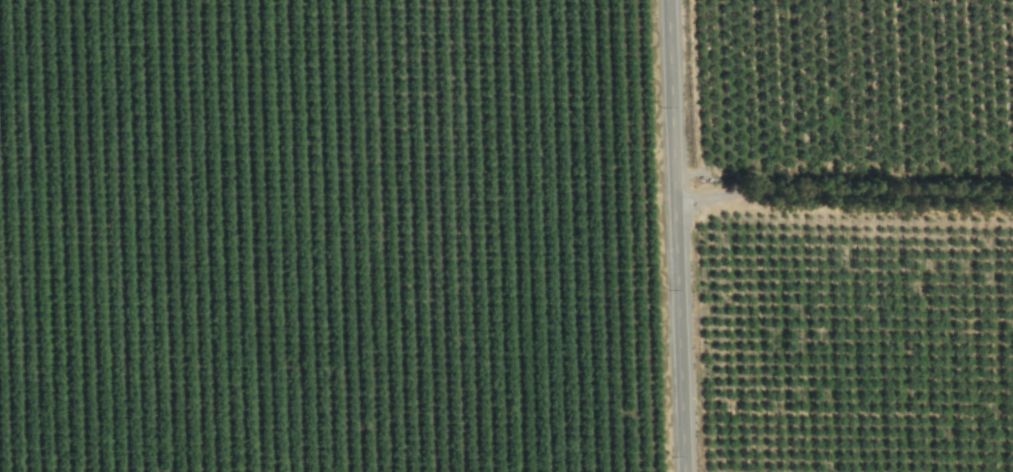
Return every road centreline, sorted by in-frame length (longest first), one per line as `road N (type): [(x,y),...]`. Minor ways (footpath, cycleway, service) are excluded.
road 1 (tertiary): [(681,471),(666,0)]

